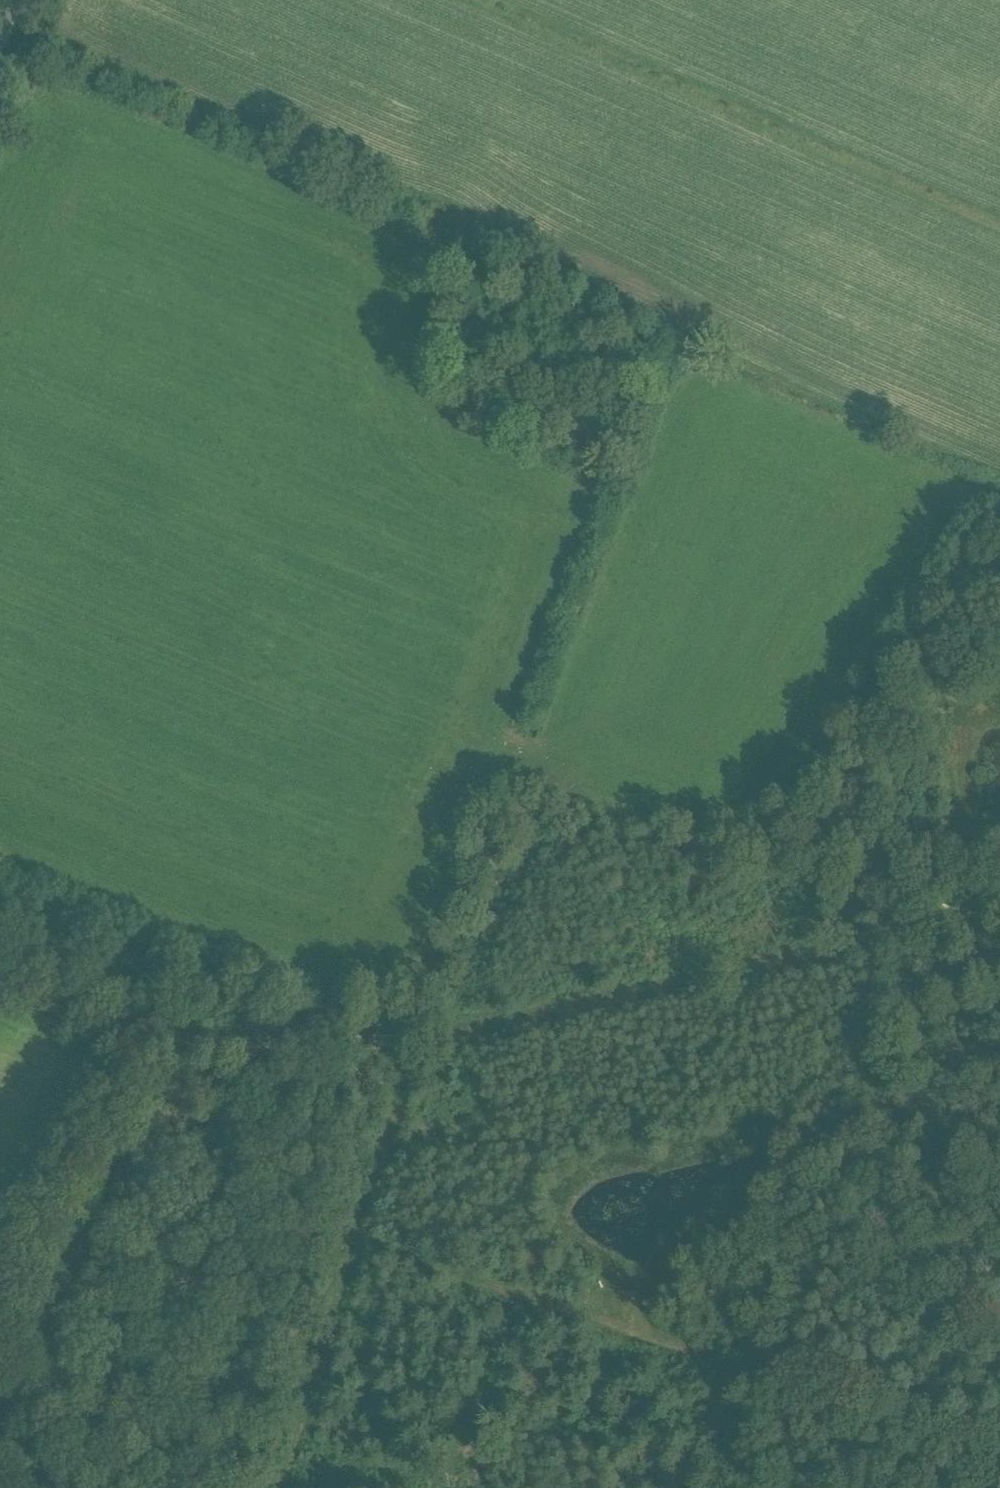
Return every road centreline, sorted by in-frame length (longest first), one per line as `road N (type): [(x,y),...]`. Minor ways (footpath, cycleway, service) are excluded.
road 1 (track): [(999,1456),(343,1216)]
road 2 (track): [(999,910),(387,1043)]
road 3 (track): [(387,1043),(271,1487)]
road 4 (track): [(387,1043),(187,1053),(102,1035),(0,981)]

